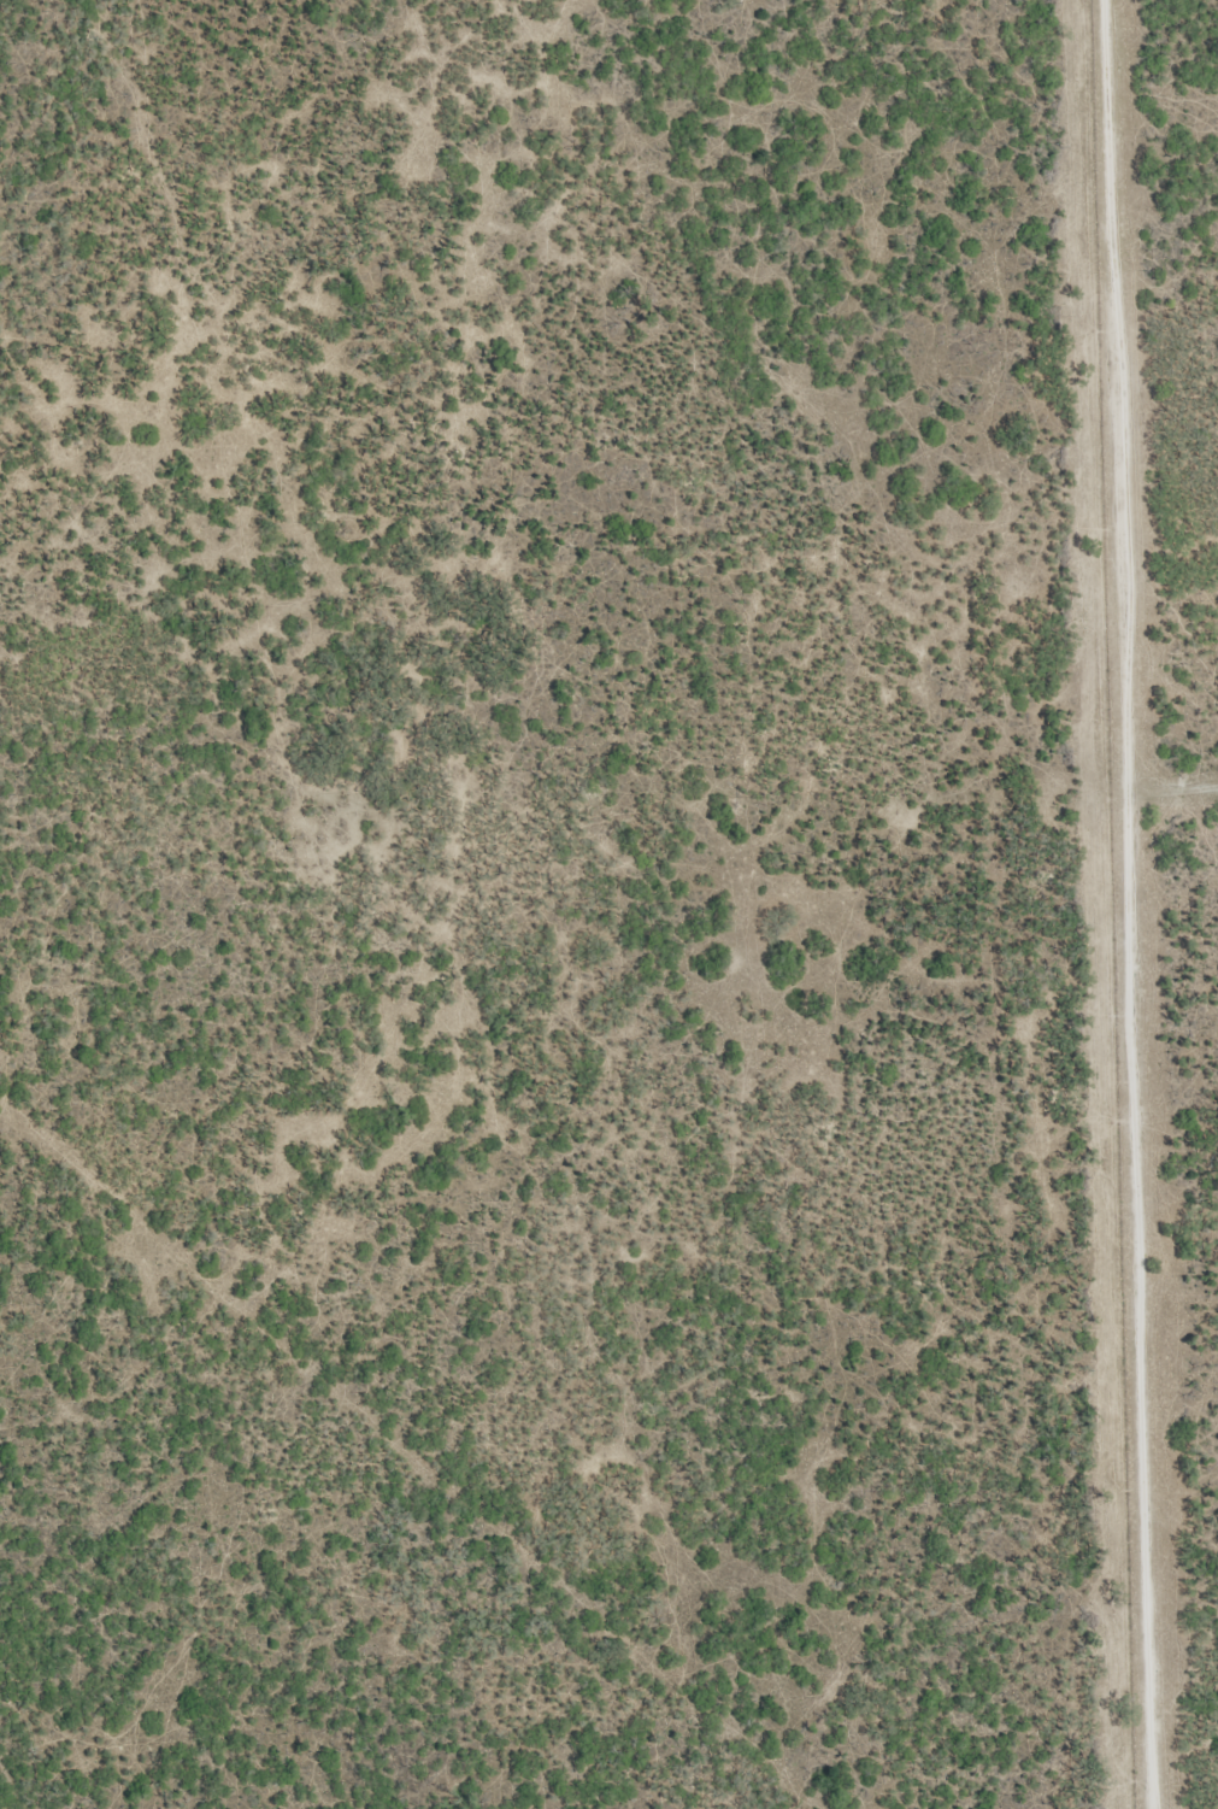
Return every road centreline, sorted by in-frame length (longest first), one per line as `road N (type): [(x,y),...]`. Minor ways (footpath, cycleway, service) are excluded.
road 1 (residential): [(1146,0),(1192,1808)]

